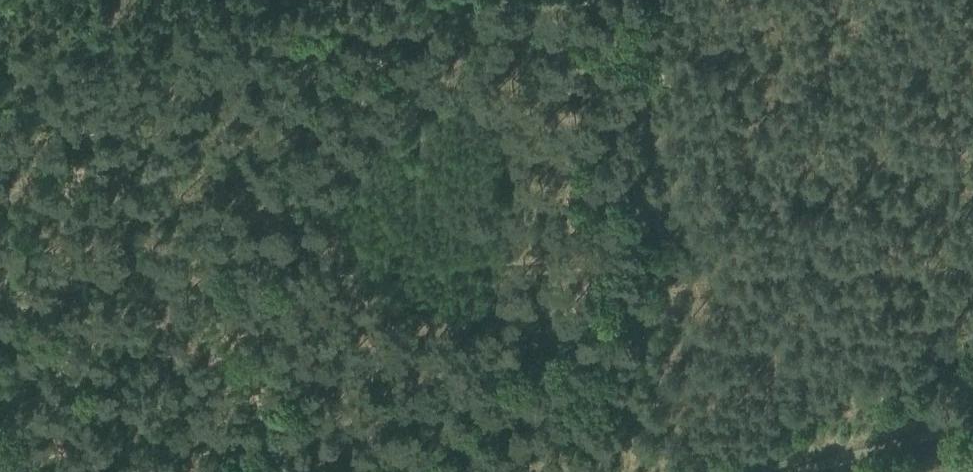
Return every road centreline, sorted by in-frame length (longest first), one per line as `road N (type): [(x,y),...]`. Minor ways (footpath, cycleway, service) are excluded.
road 1 (track): [(767,471),(972,416)]

